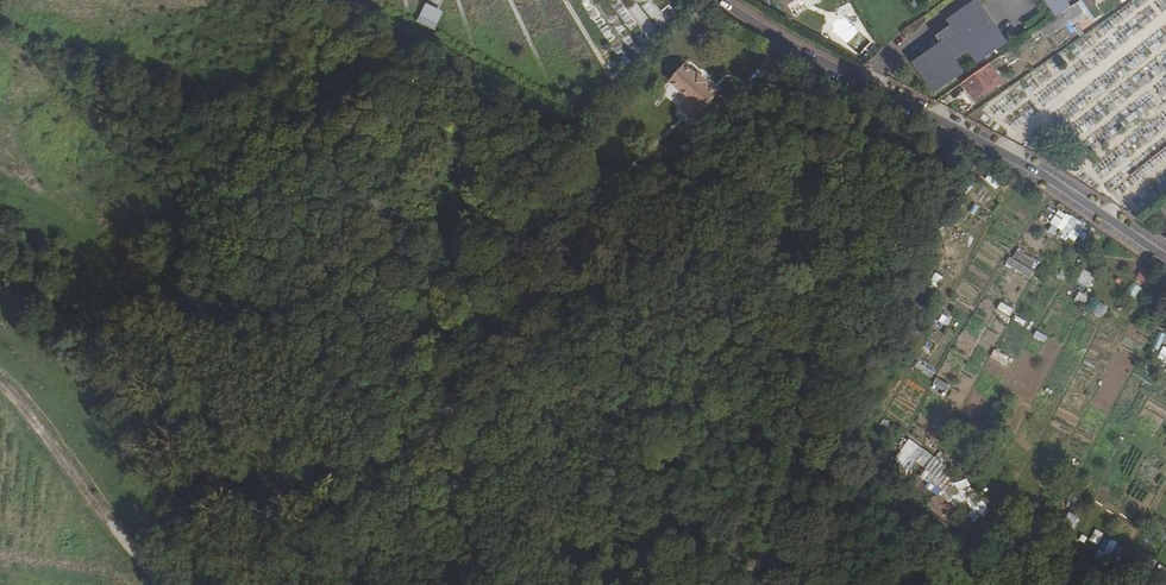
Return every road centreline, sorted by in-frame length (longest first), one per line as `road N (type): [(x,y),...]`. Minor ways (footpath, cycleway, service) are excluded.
road 1 (residential): [(712,0),(1037,171),(1165,261)]
road 2 (track): [(160,584),(0,391)]

